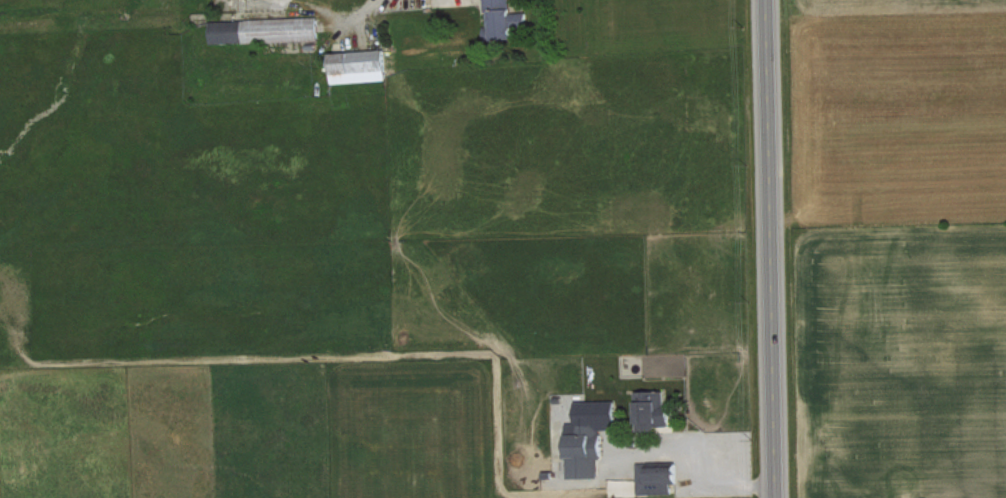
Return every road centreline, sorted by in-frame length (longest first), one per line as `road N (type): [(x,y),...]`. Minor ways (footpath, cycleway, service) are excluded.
road 1 (secondary): [(779,497),(768,0)]

